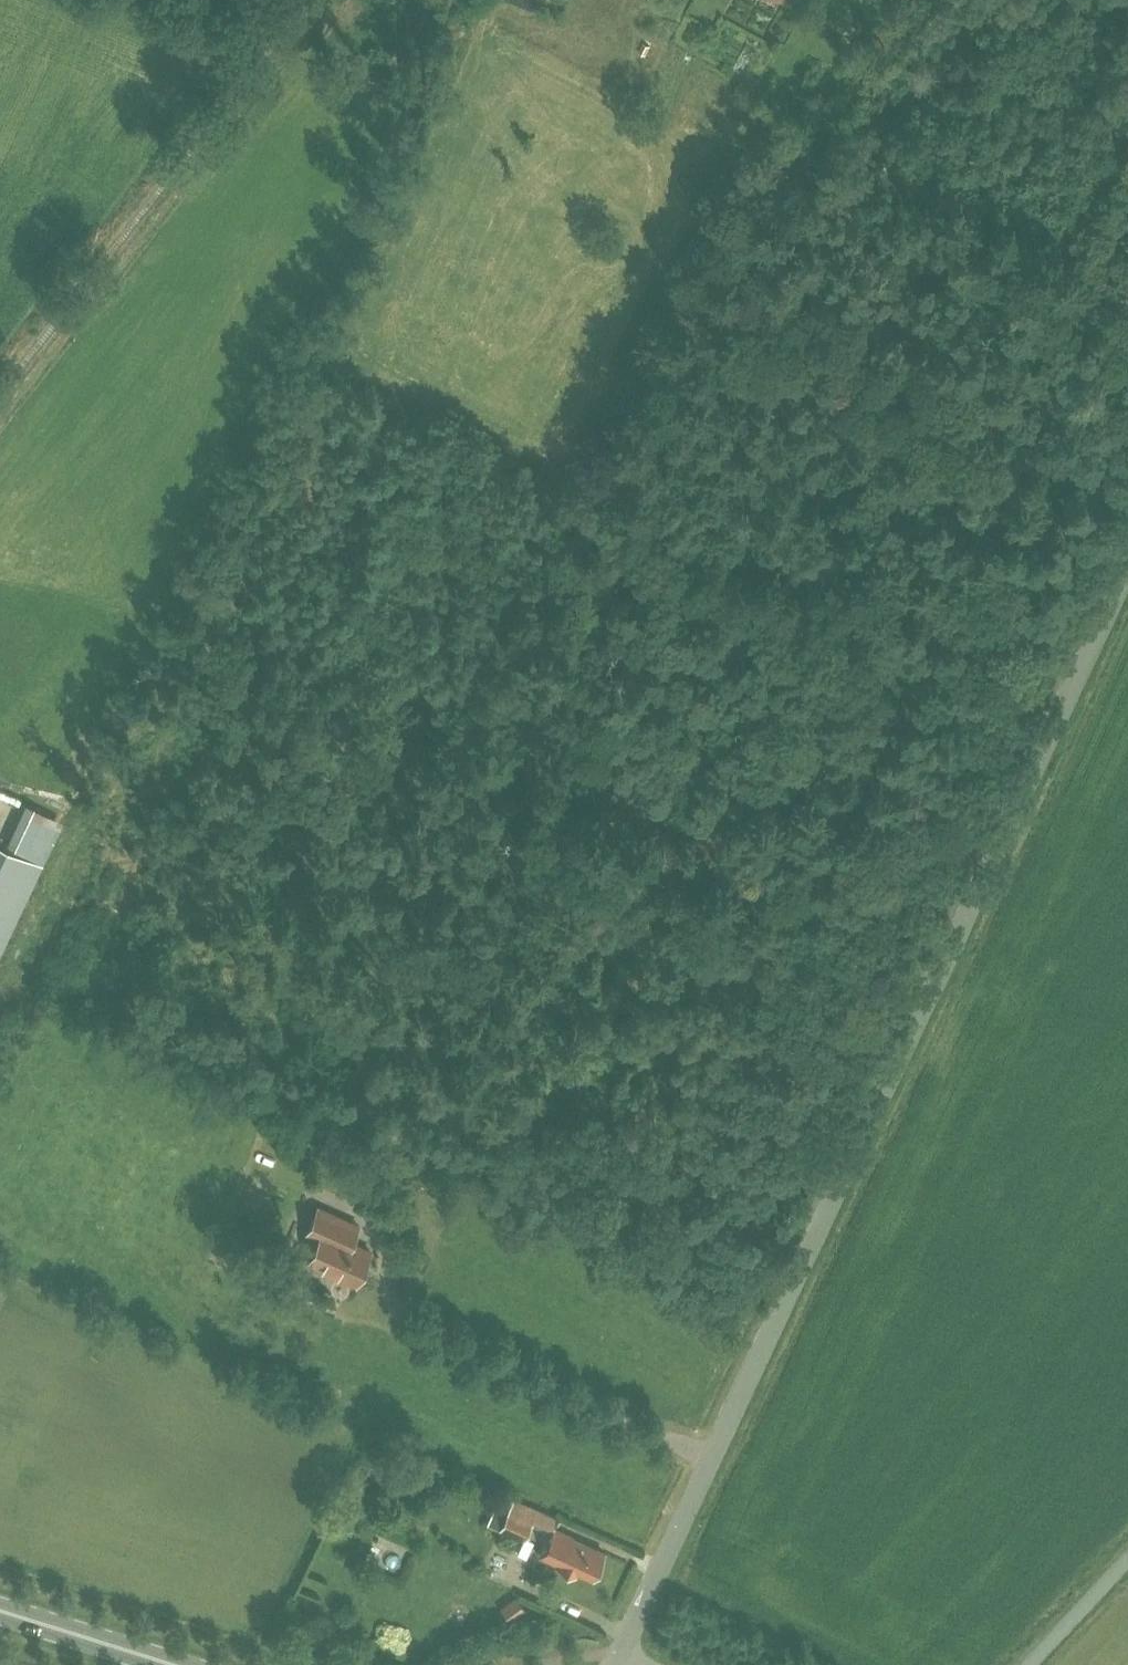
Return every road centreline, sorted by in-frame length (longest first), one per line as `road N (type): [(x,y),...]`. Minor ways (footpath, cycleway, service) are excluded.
road 1 (unclassified): [(623,1657),(1127,579)]
road 2 (secondary): [(174,1664),(0,1610)]
road 3 (unclassified): [(1029,1664),(1127,1560)]

